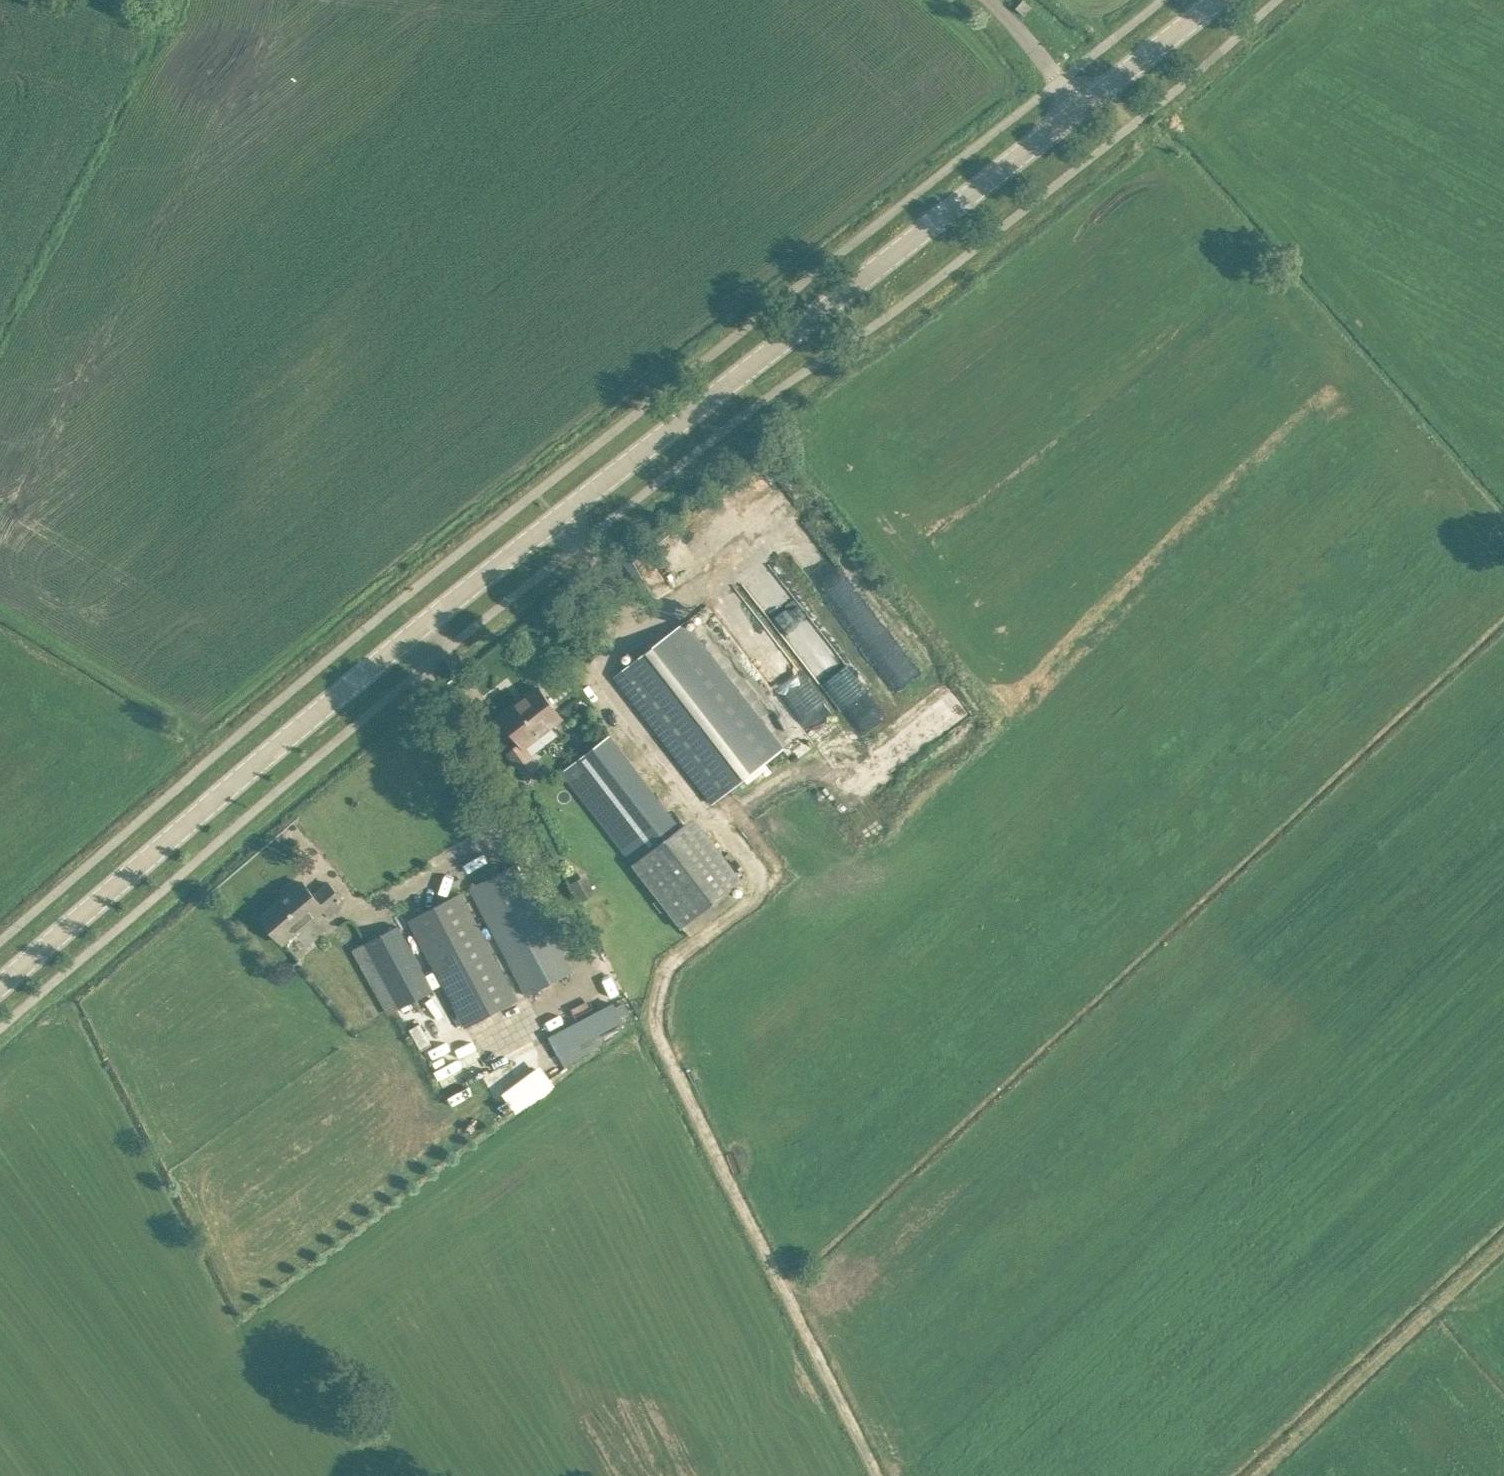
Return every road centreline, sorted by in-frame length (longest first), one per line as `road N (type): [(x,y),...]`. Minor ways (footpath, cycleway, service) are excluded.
road 1 (secondary): [(0,985),(408,636),(1080,106)]
road 2 (secondary): [(1080,106),(1218,0)]
road 3 (unclassified): [(1080,106),(990,0)]

